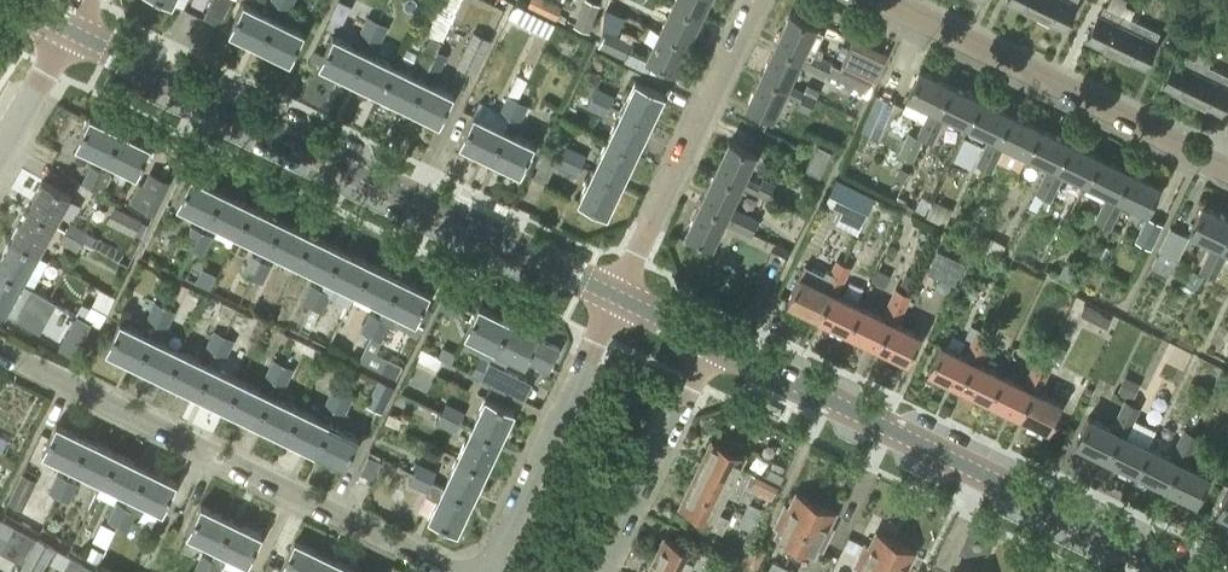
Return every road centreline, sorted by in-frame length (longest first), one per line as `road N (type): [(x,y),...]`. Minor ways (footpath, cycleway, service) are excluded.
road 1 (secondary): [(616,303),(64,28)]
road 2 (residential): [(467,571),(0,343)]
road 3 (secondary): [(1169,571),(710,348)]
road 4 (residential): [(1227,170),(877,0)]
road 5 (residential): [(616,303),(755,0)]
road 6 (residential): [(483,571),(616,303)]
road 7 (residential): [(600,571),(710,348)]
road 8 (residential): [(64,28),(0,142)]

